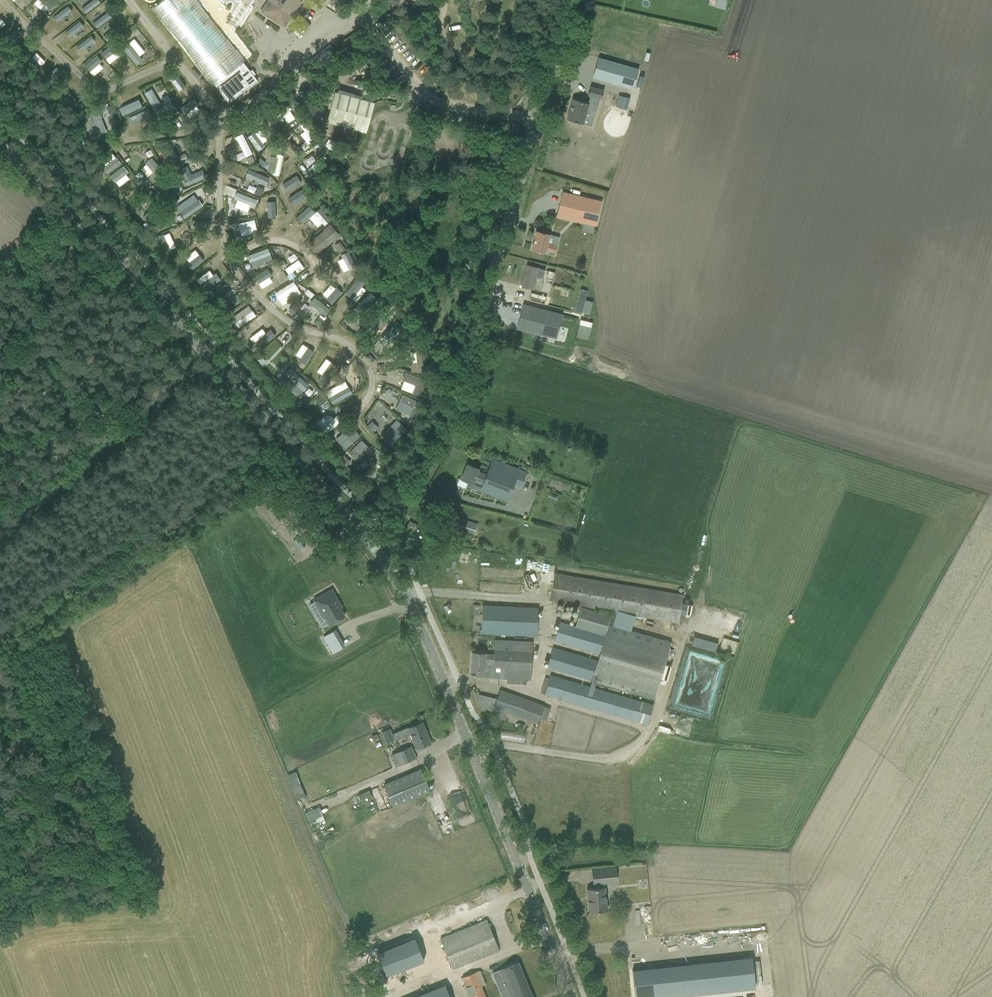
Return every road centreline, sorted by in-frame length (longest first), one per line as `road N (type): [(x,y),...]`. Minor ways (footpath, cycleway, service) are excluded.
road 1 (unclassified): [(361,530),(420,478),(453,416),(575,0)]
road 2 (tertiary): [(361,530),(0,139)]
road 3 (tertiary): [(571,996),(425,636),(361,530)]
road 4 (track): [(208,360),(0,534)]

